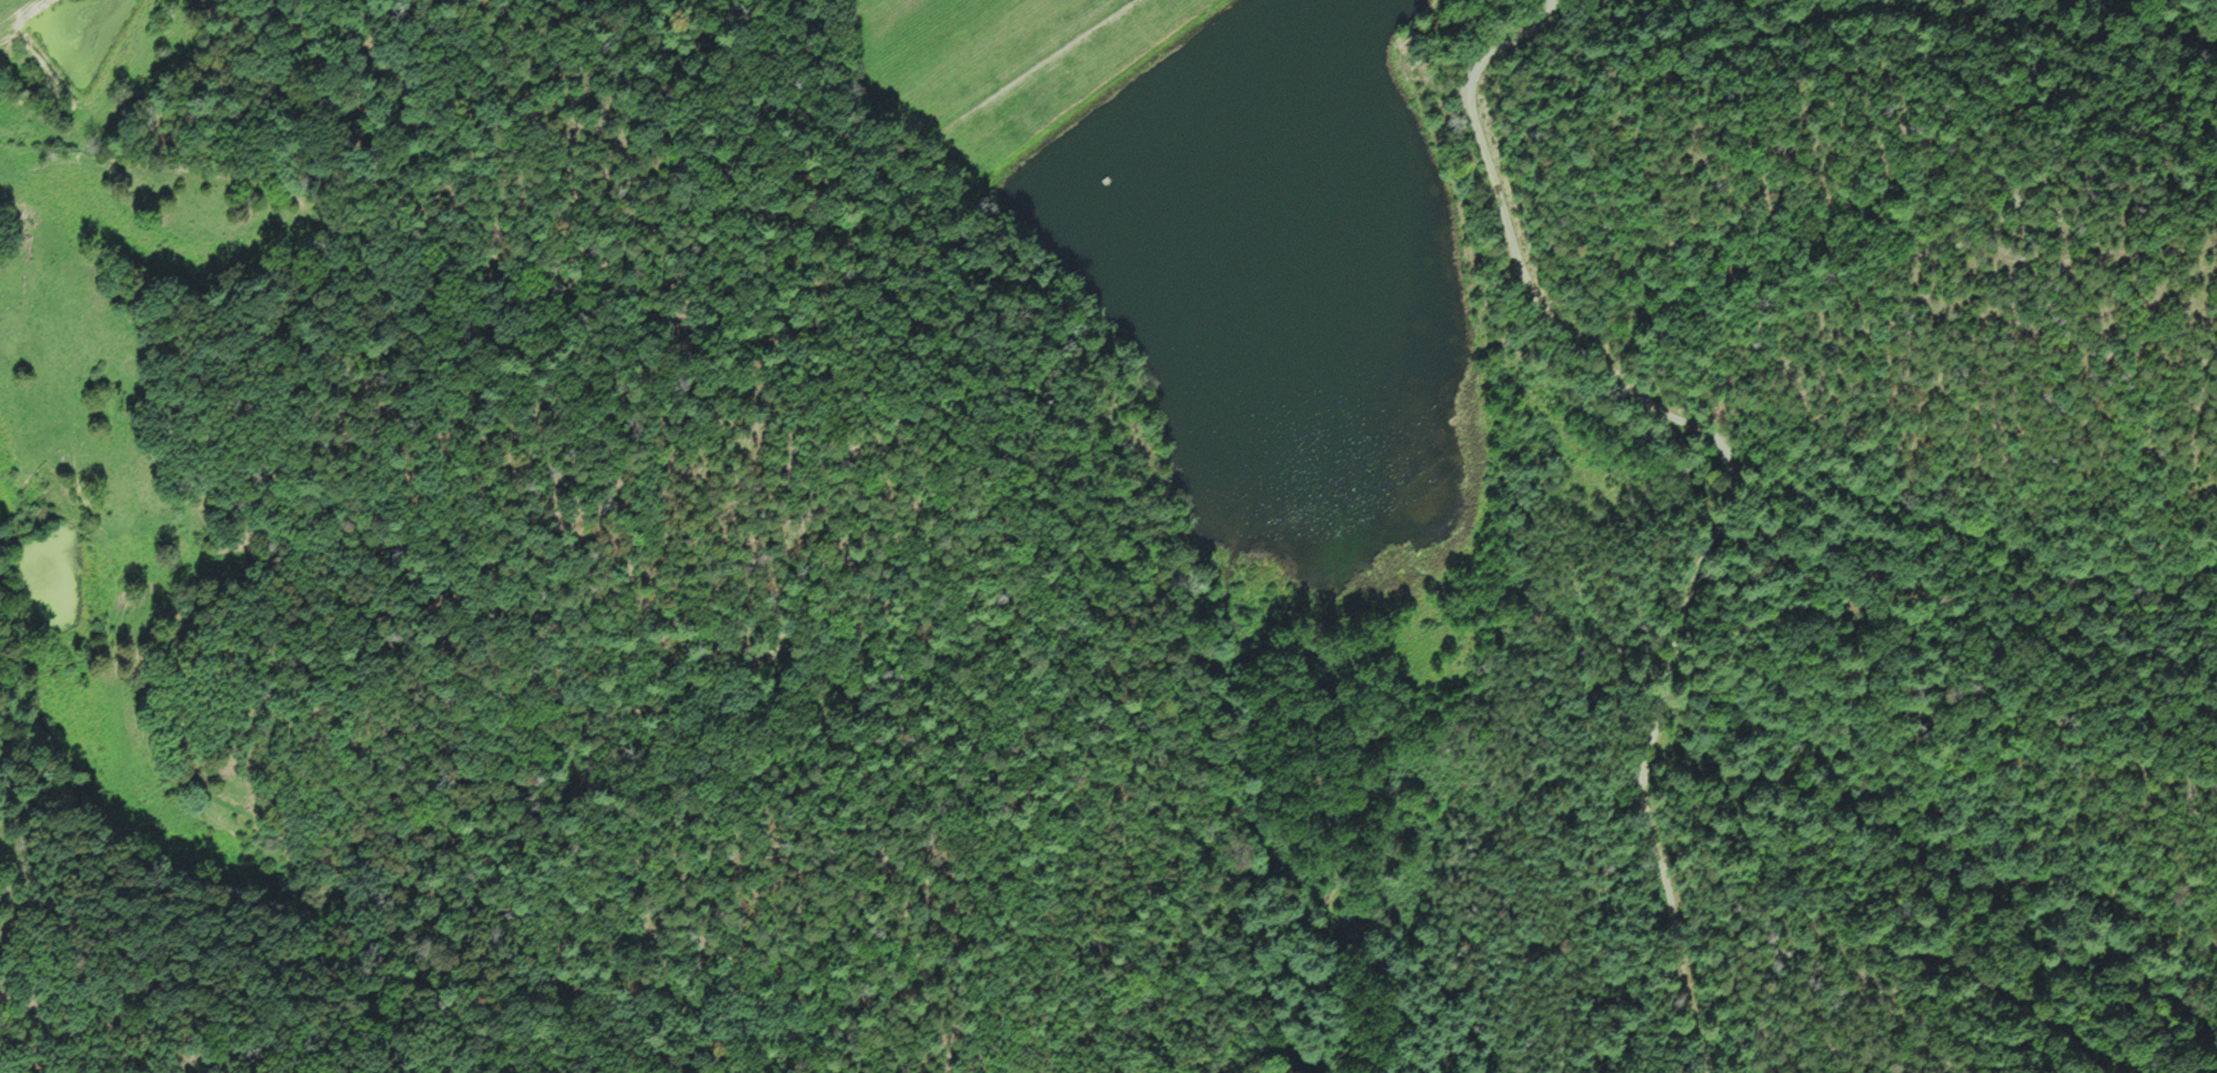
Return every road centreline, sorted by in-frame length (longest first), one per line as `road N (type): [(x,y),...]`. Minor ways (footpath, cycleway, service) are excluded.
road 1 (track): [(1689,1072),(1680,996),(1662,965),(1643,869),(1650,717),(1694,426),(1595,361),(1511,287),(1498,205),(1463,102),(1548,0)]

